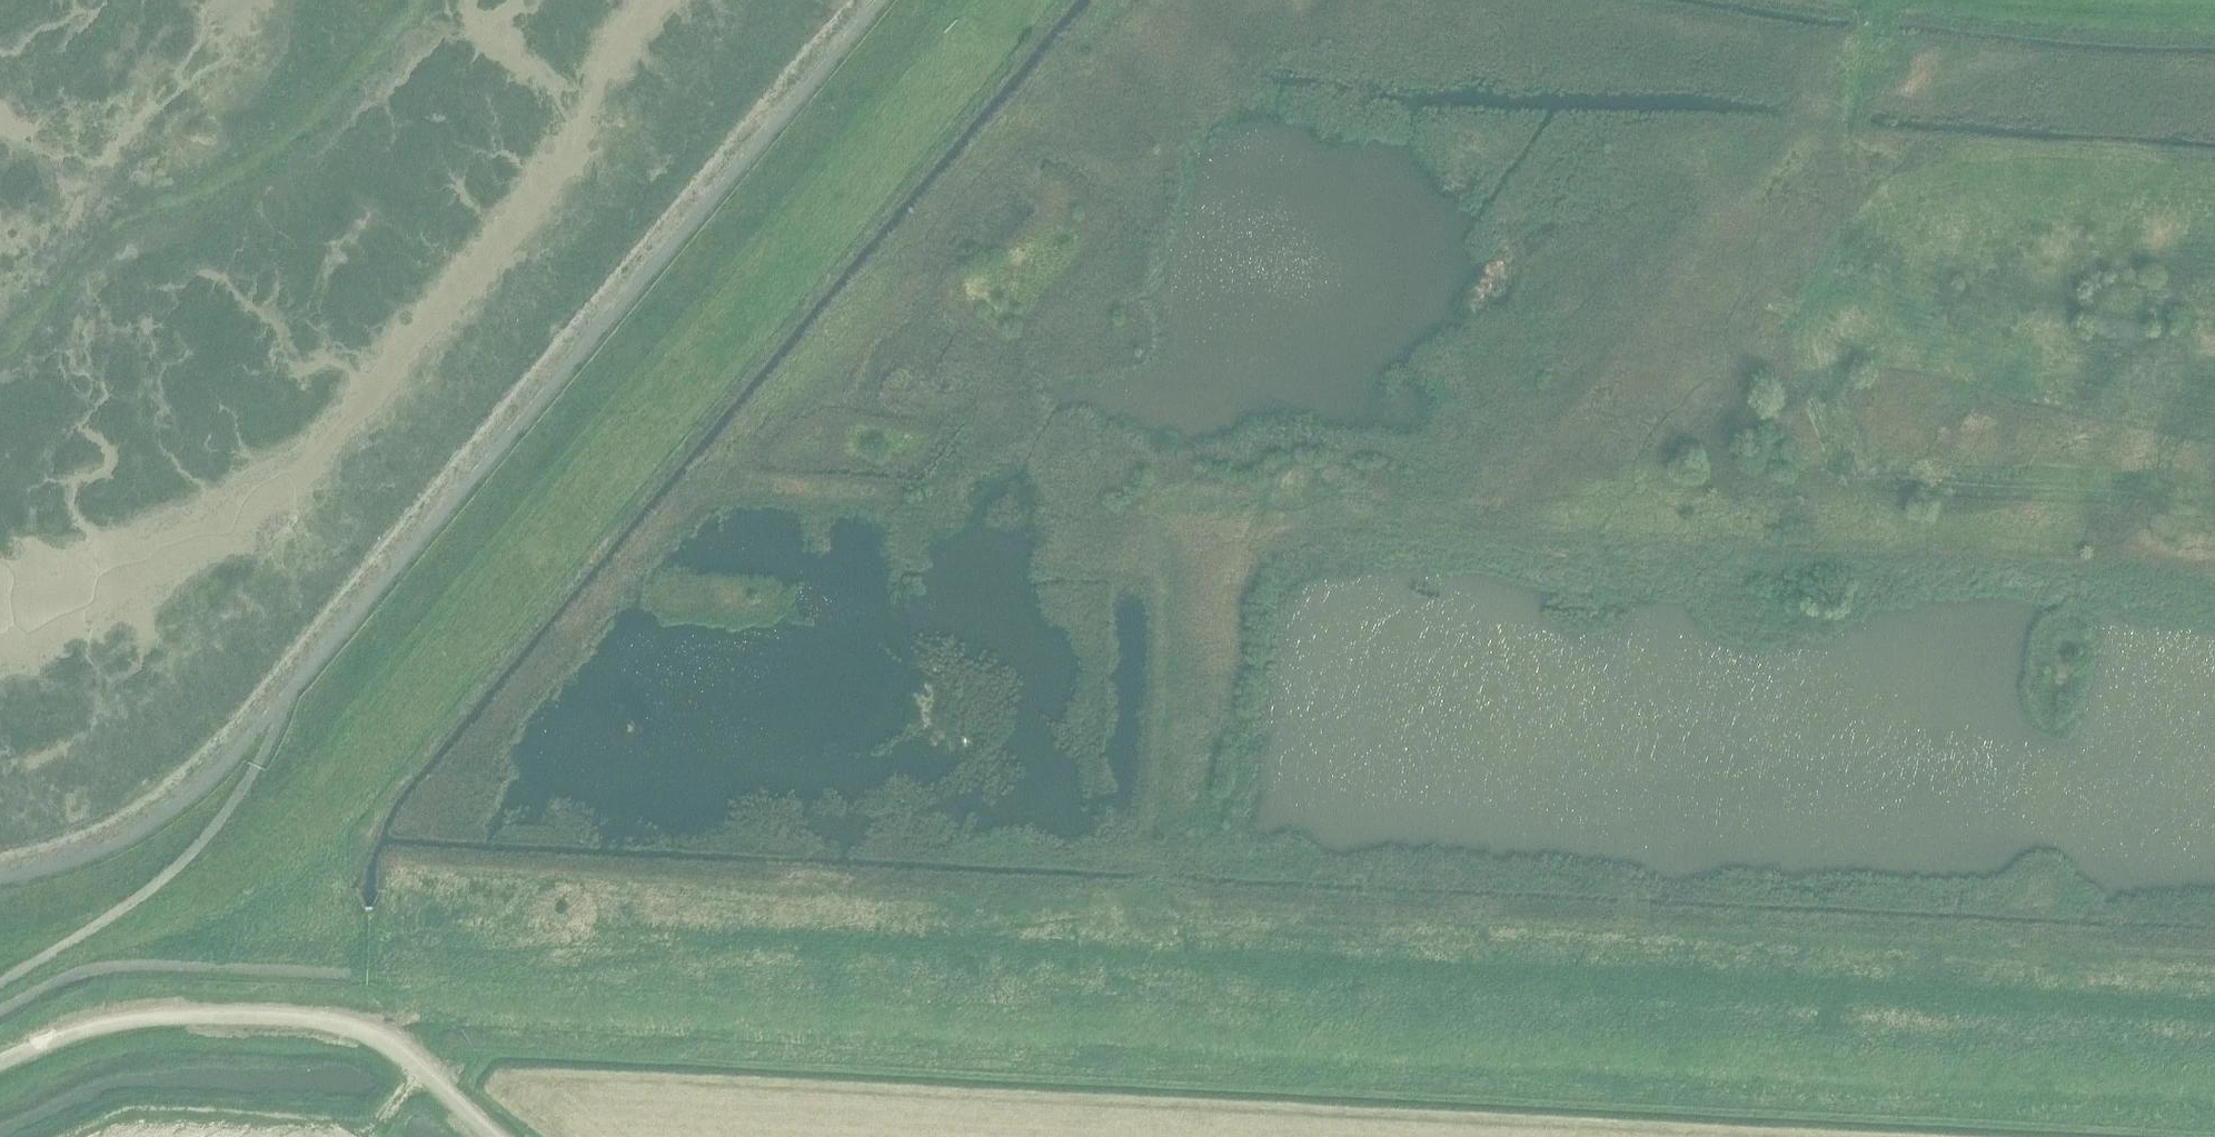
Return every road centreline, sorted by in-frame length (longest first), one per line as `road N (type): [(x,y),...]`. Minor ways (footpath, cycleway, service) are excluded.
road 1 (track): [(0,1013),(92,961),(222,904),(402,755),(1051,0)]
road 2 (unclassified): [(0,1061),(106,1023),(256,1019),(345,1028),(374,1037),(498,1136)]
road 3 (track): [(1924,0),(2214,8)]

